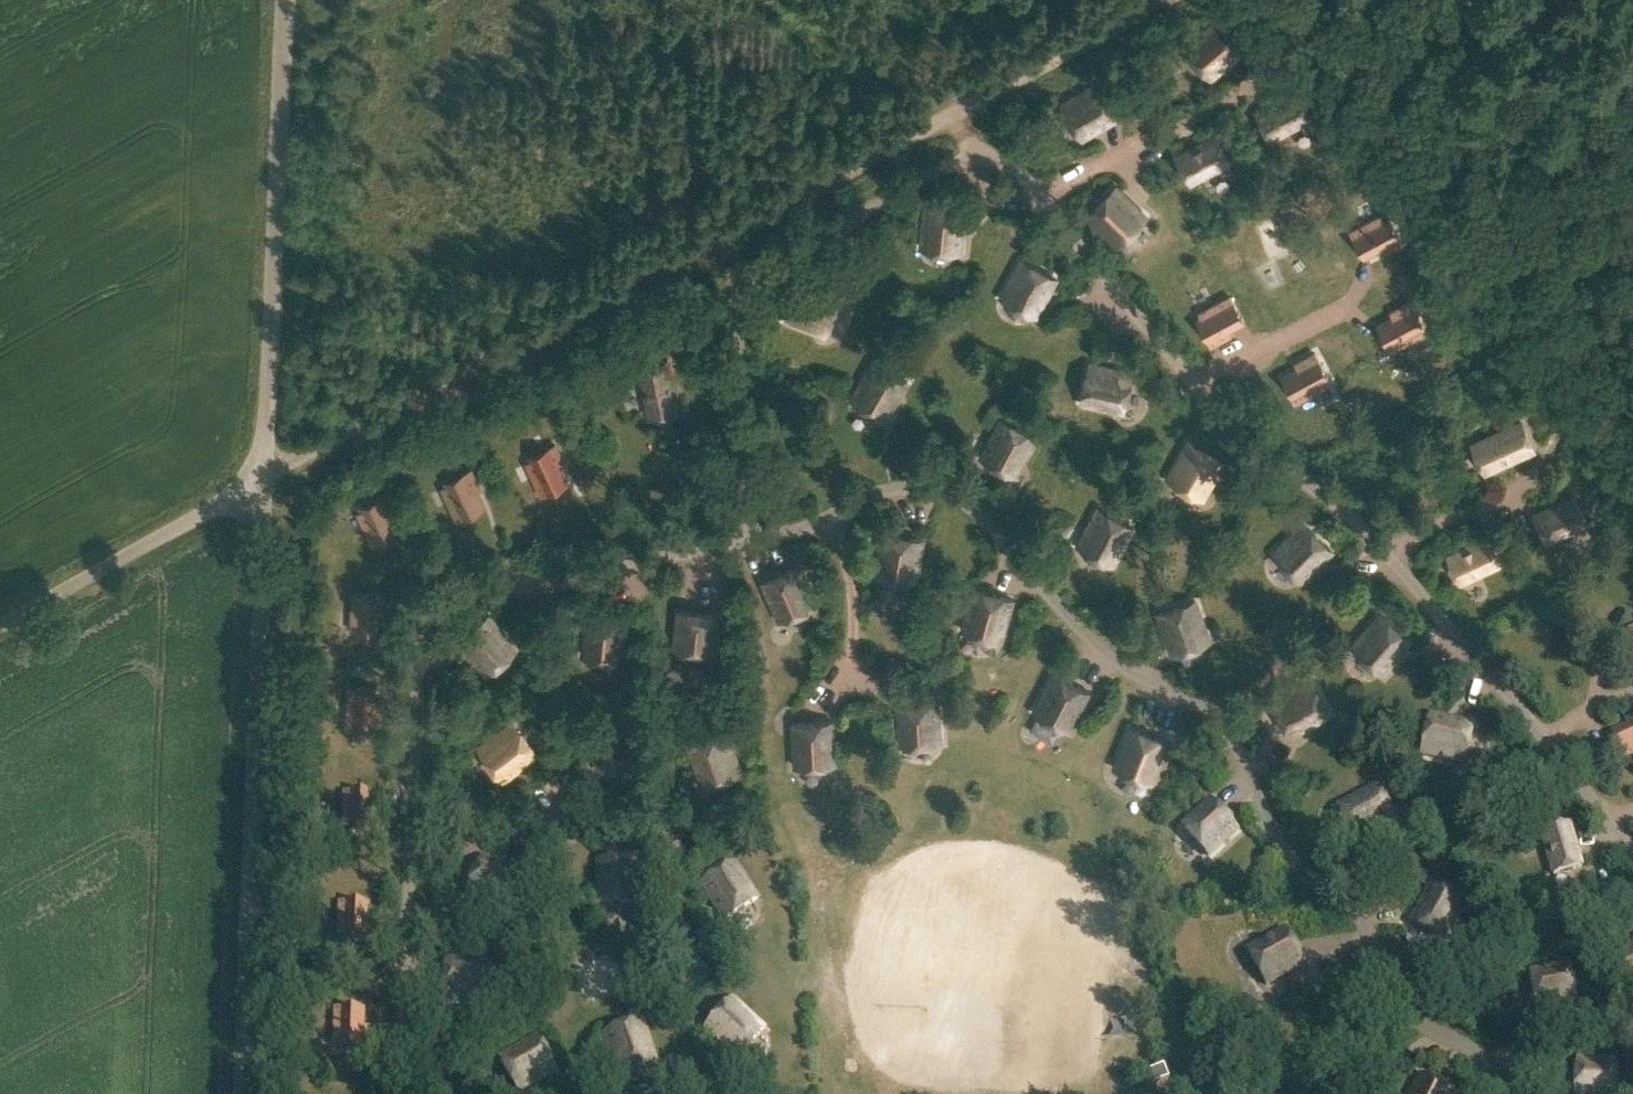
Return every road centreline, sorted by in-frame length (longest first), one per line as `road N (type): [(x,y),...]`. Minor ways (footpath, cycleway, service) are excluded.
road 1 (unclassified): [(243,1093),(264,475)]
road 2 (unclassified): [(782,201),(264,475)]
road 3 (track): [(1313,0),(1465,182),(1504,165),(1632,16)]
road 4 (unclassified): [(264,475),(284,0)]
road 5 (track): [(782,201),(1153,0)]
road 6 (unclassified): [(0,625),(264,475)]
road 7 (track): [(1465,182),(1632,388)]

